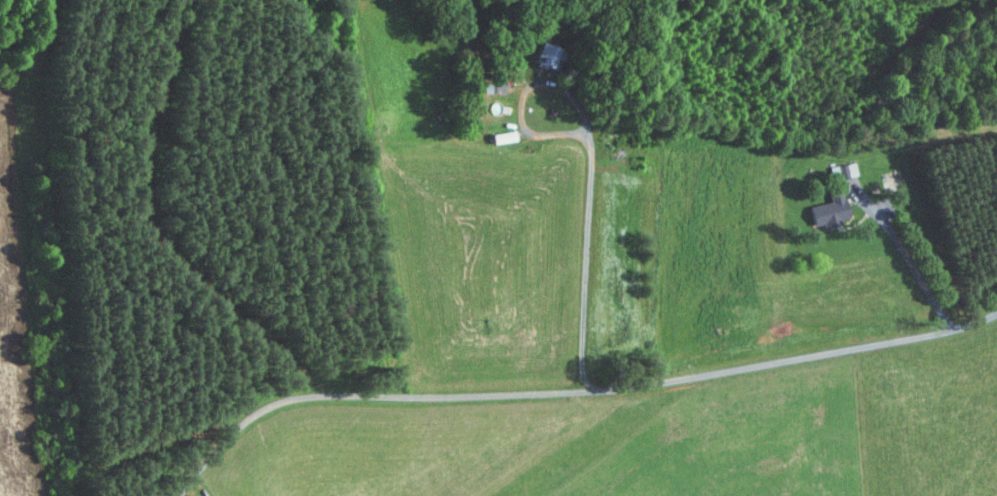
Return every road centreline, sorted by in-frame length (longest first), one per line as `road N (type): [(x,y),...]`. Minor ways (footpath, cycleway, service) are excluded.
road 1 (residential): [(996,315),(942,335),(665,382),(284,401),(244,420),(176,495)]

